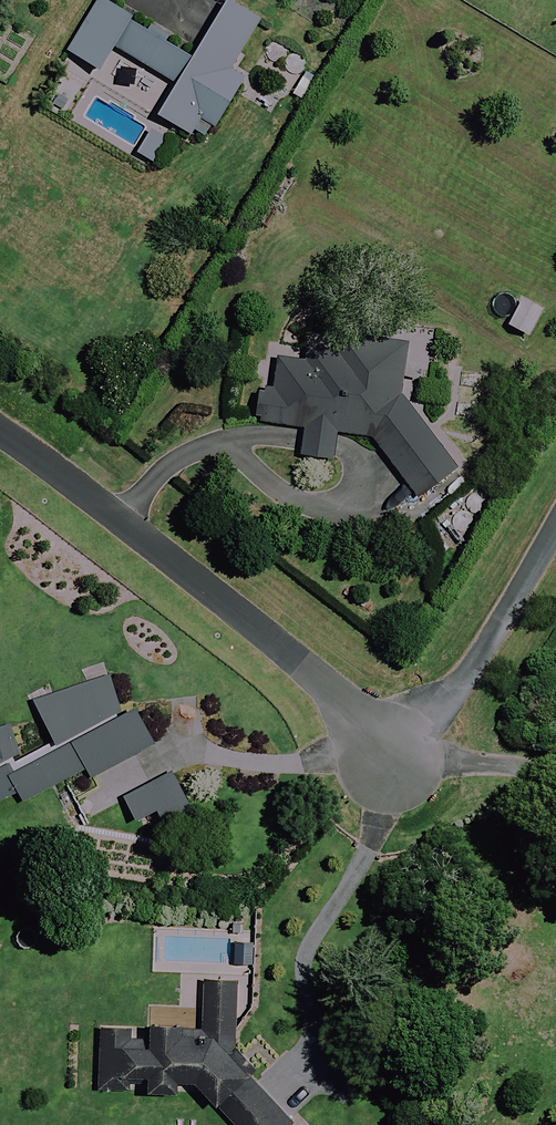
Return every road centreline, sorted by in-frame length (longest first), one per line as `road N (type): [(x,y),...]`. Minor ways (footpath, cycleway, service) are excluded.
road 1 (residential): [(0,433),(302,659),(347,698),(383,748)]
road 2 (residential): [(383,748),(485,652),(555,527)]

